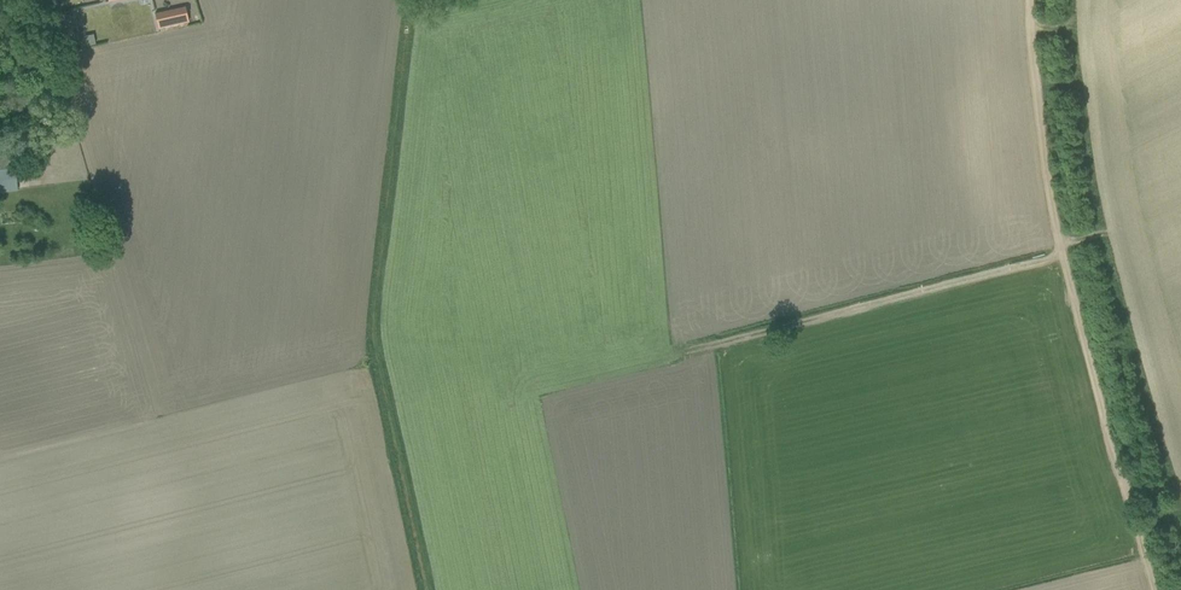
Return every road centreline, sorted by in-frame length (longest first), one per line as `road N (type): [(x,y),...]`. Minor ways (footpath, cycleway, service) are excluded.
road 1 (track): [(1154,589),(1047,183),(1040,0)]

